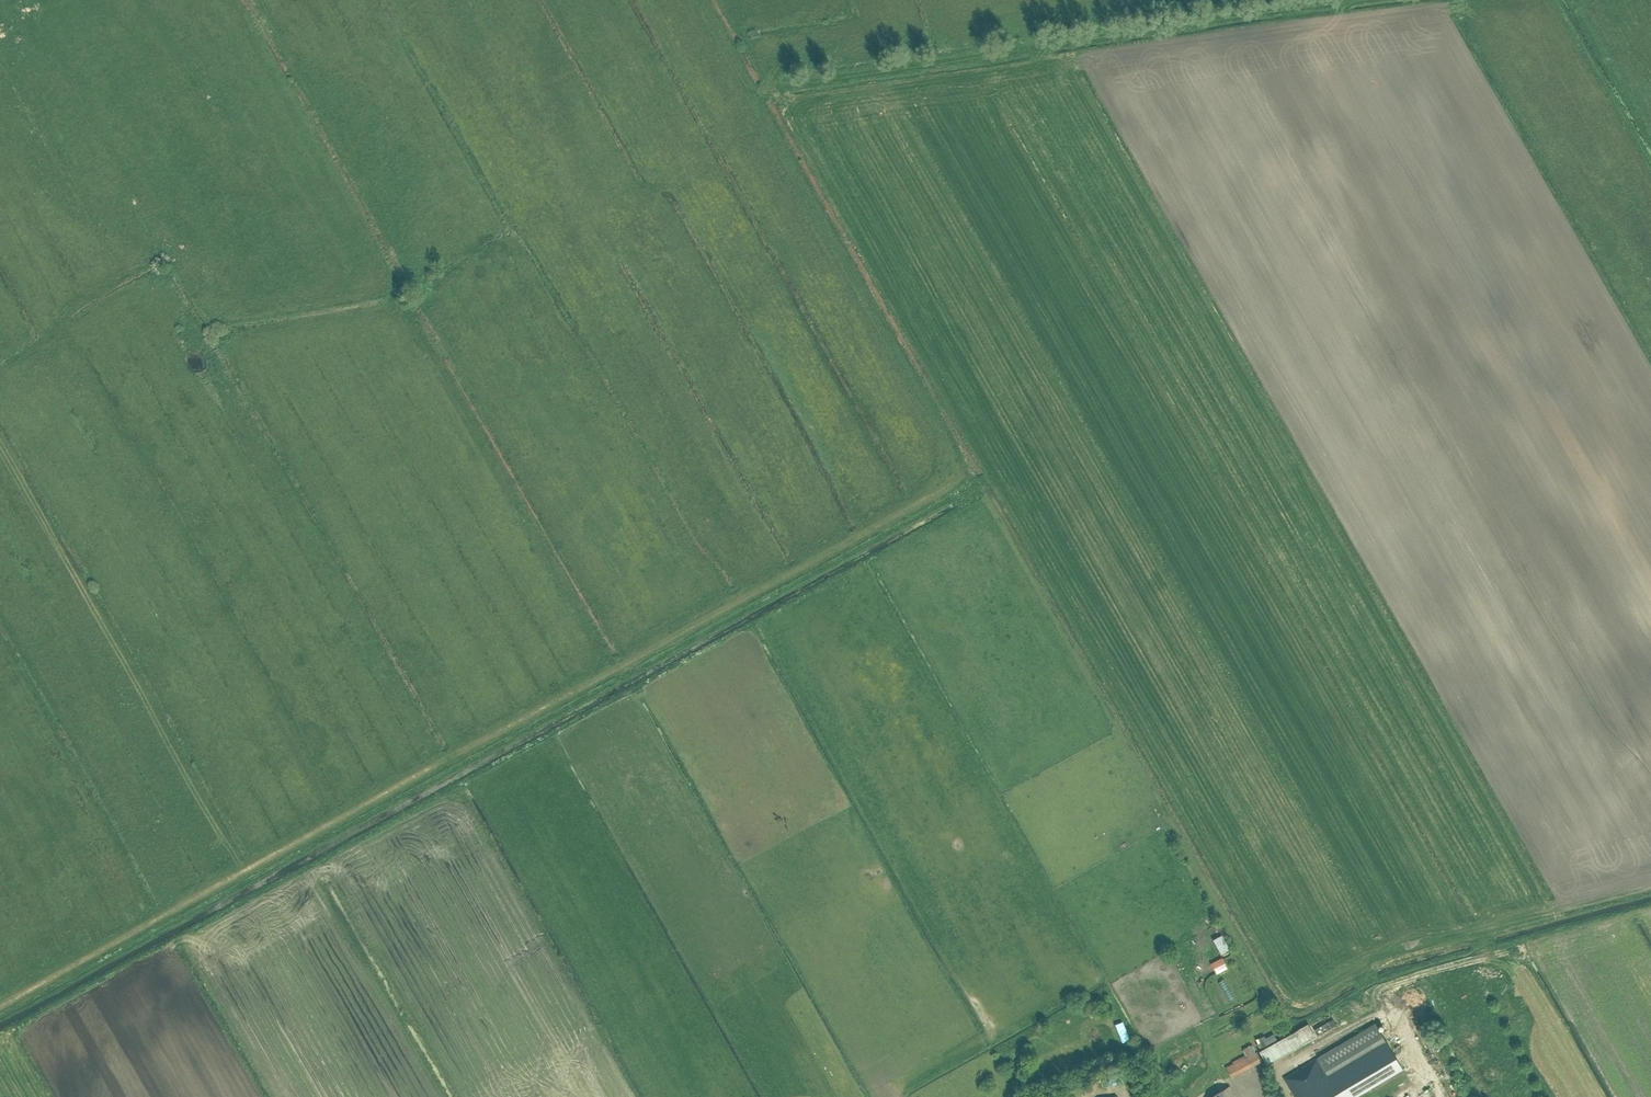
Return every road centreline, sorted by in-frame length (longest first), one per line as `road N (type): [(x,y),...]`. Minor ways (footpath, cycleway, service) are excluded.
road 1 (track): [(0,1012),(970,485)]
road 2 (track): [(1361,0),(770,86)]
road 3 (track): [(1650,885),(1501,924),(1477,959),(1405,978)]

